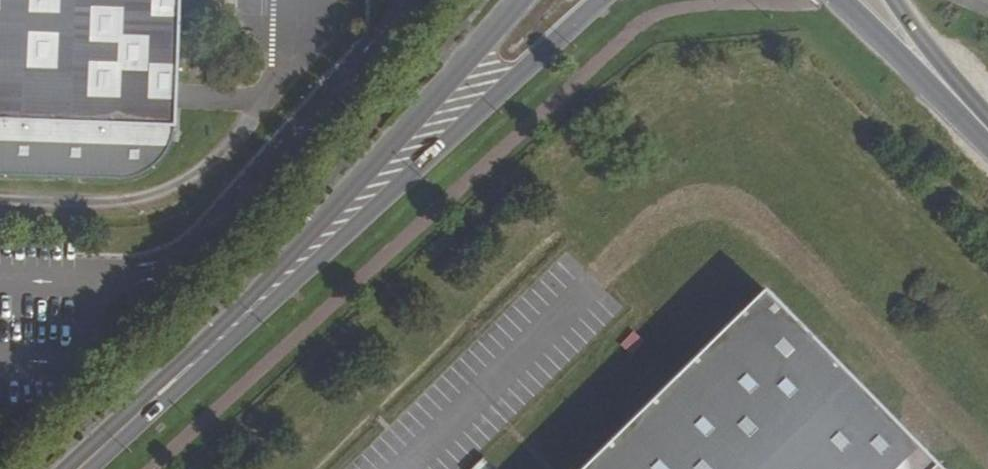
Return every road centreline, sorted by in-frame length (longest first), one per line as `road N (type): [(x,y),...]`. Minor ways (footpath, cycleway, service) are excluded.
road 1 (secondary): [(298,263),(600,0)]
road 2 (secondary): [(520,0),(298,263)]
road 3 (secondary): [(298,263),(81,468)]
road 4 (primary): [(842,0),(948,80)]

